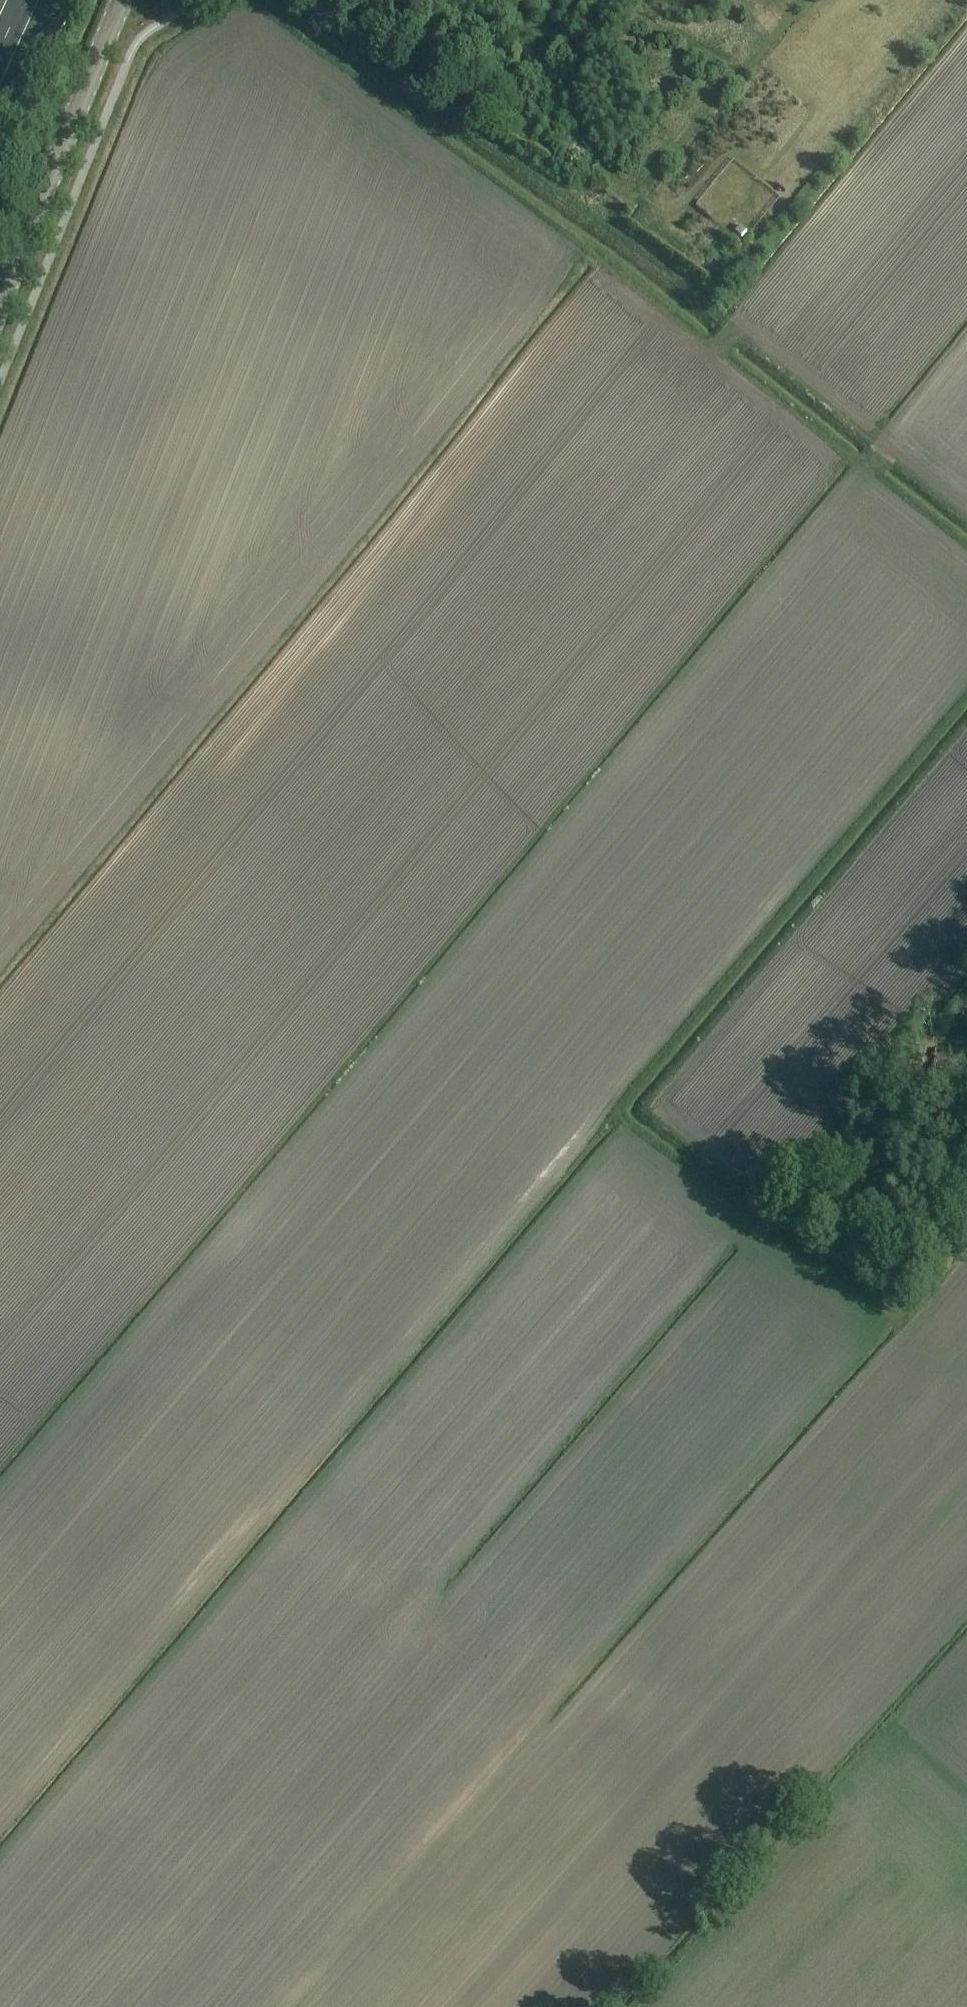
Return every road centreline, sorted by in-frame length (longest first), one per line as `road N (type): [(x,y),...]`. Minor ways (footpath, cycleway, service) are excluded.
road 1 (track): [(737,330),(296,0)]
road 2 (secondary): [(0,302),(122,0)]

